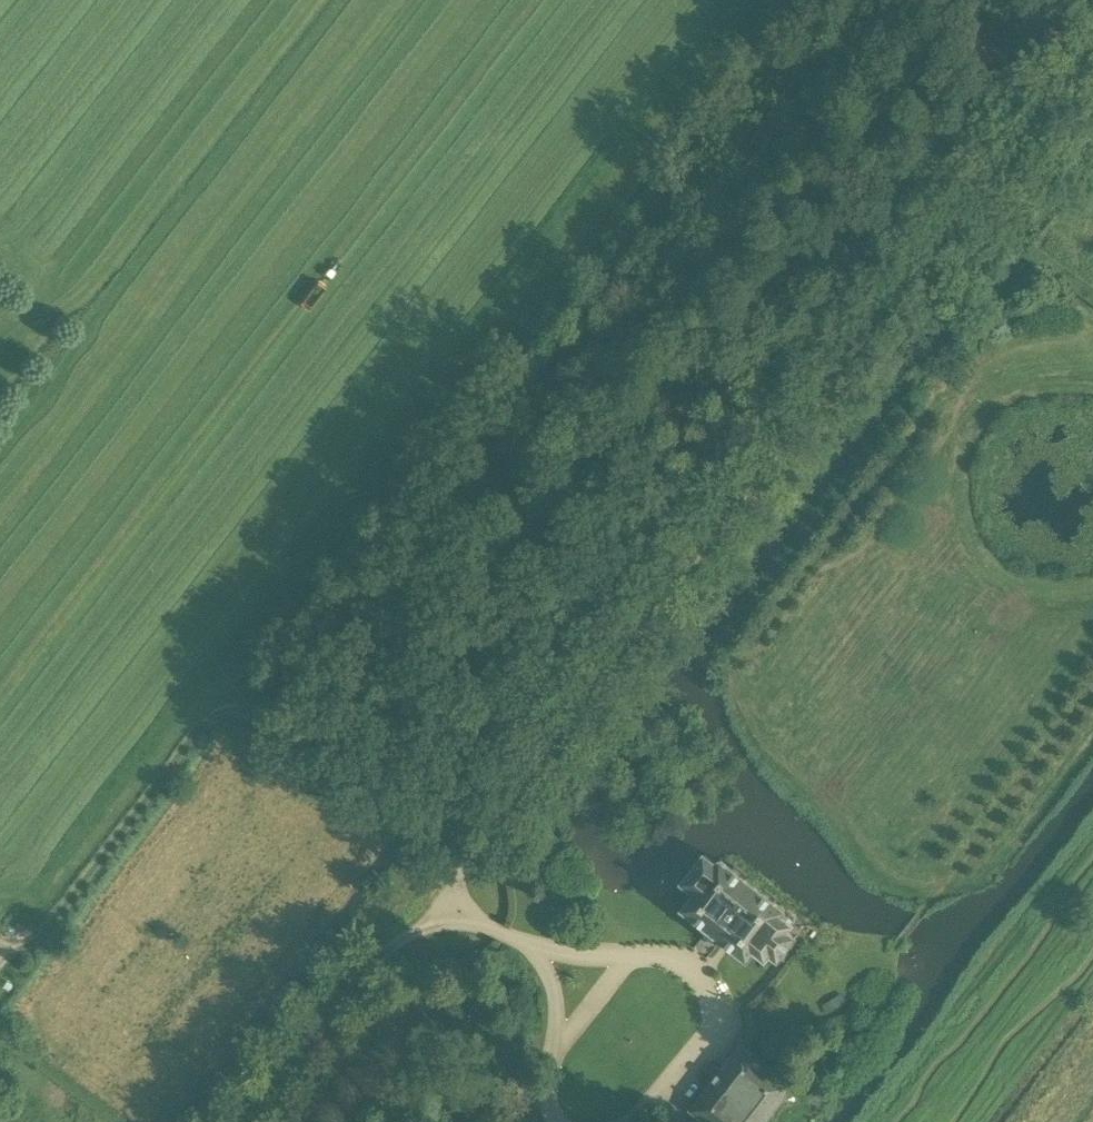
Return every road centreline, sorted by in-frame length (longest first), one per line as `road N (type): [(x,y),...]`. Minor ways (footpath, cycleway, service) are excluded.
road 1 (track): [(443,900),(462,850),(1092,40)]
road 2 (track): [(462,850),(416,802),(322,783),(283,757),(252,716),(238,707),(217,711),(38,941),(18,948),(0,940)]
road 3 (track): [(400,797),(412,750),(574,511),(574,430),(533,400)]
road 4 (track): [(443,900),(530,945),(667,960),(707,991),(714,1008),(708,1031),(629,1121)]
road 5 (track): [(443,900),(384,957),(255,1121)]
road 6 (track): [(558,1121),(549,1089),(557,1016),(549,987)]

